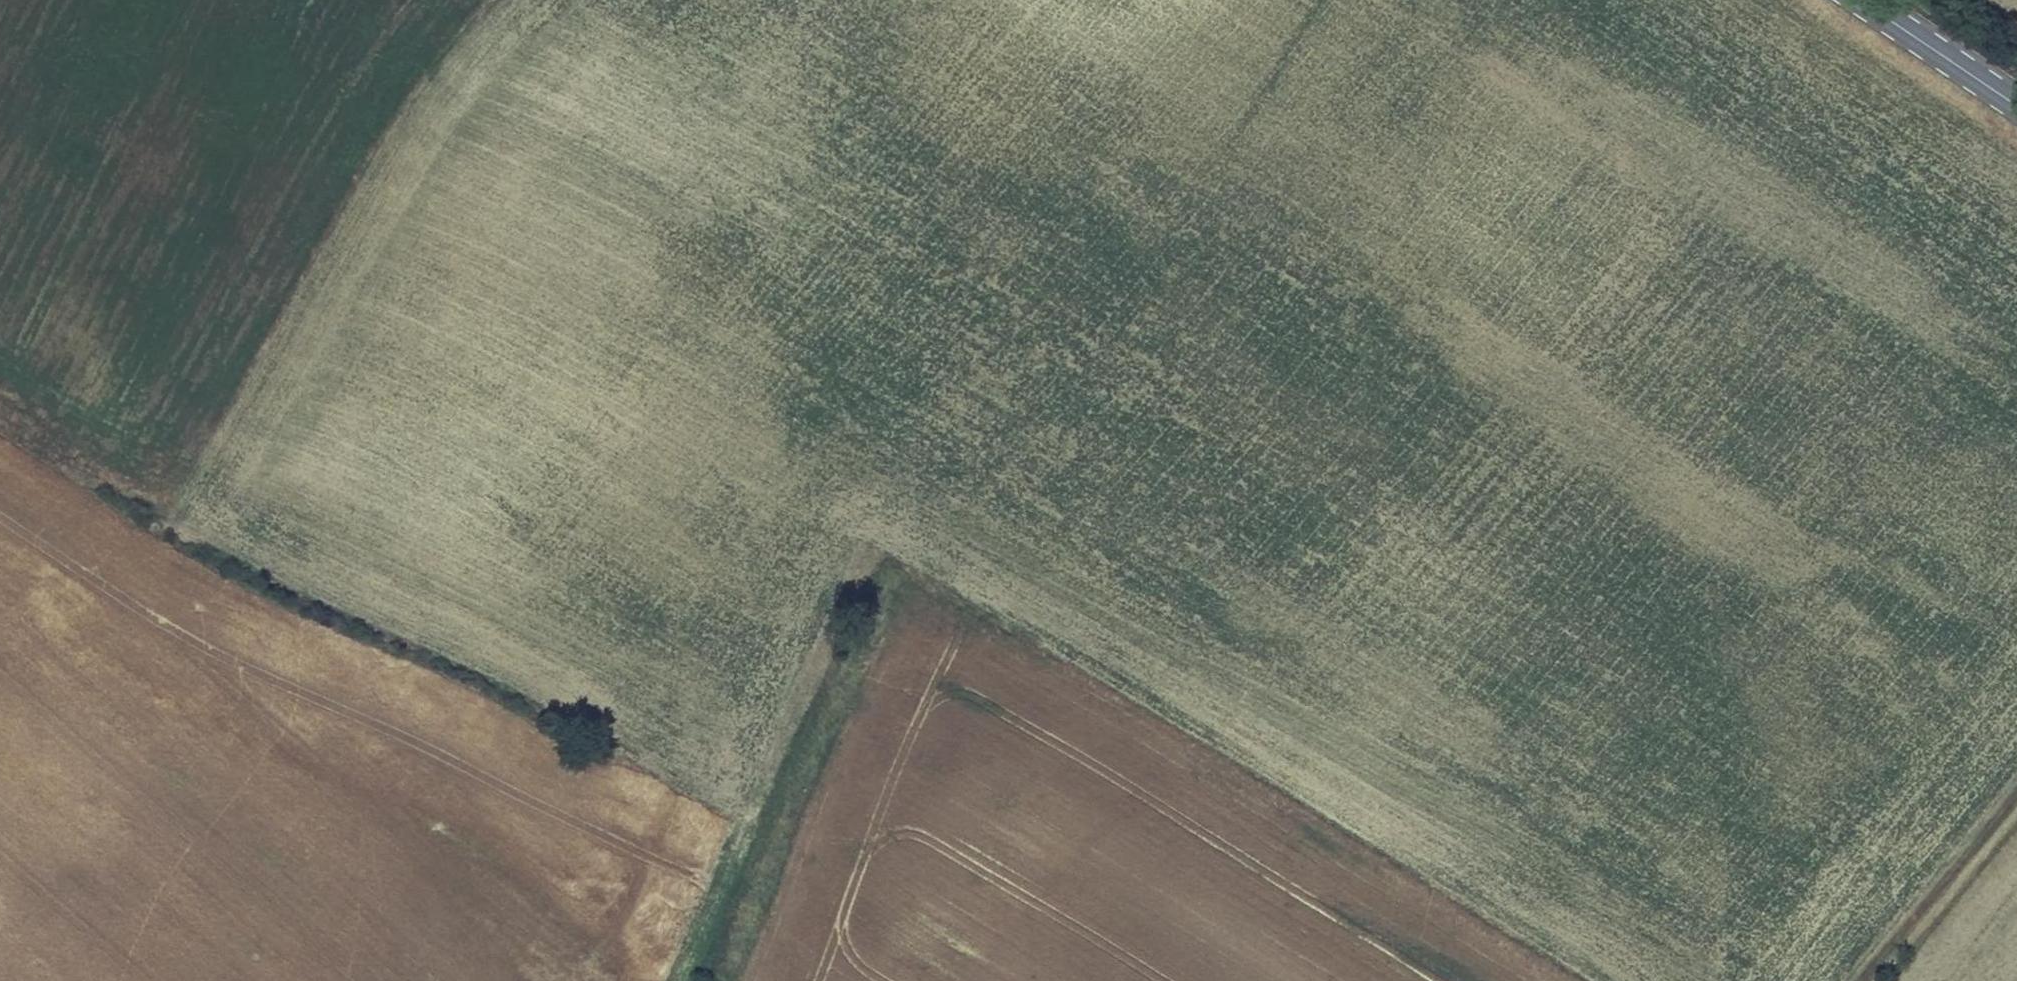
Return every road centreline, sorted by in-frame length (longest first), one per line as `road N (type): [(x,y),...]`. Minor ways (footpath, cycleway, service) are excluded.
road 1 (track): [(1865,980),(2016,798)]
road 2 (primary): [(2016,107),(1857,0)]

